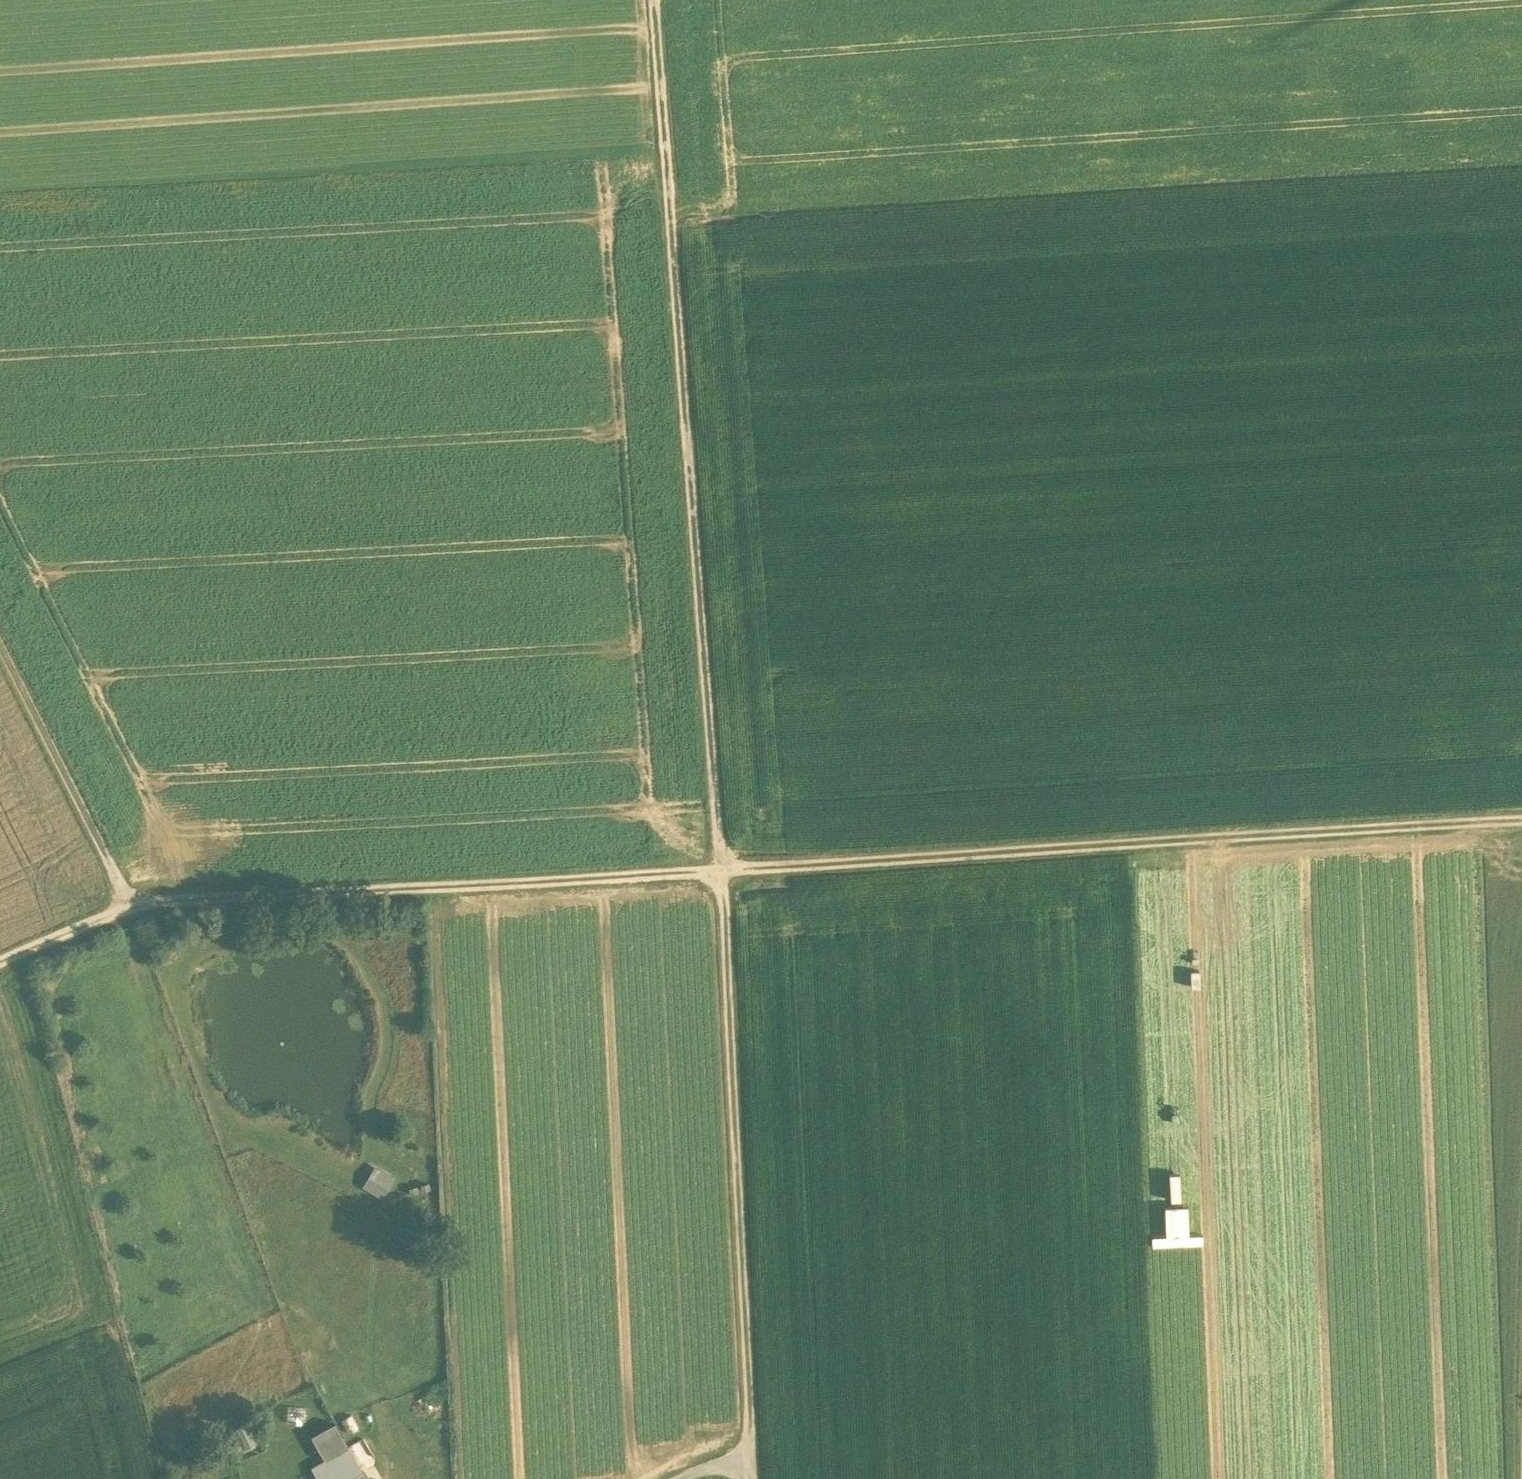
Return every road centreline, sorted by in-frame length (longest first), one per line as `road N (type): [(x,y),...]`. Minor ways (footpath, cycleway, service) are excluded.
road 1 (track): [(1521,821),(132,911),(0,965)]
road 2 (track): [(751,1456),(654,0)]
road 3 (track): [(132,911),(0,647)]

